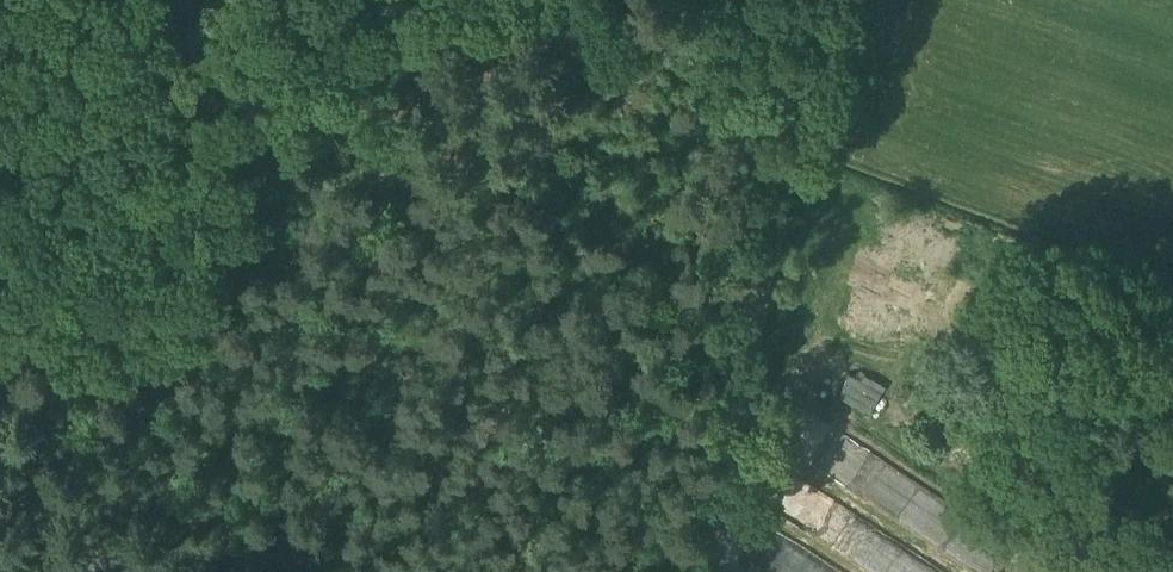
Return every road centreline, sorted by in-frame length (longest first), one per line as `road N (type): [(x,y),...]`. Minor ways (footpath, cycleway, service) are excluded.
road 1 (unclassified): [(710,571),(808,0)]
road 2 (unclassified): [(117,571),(0,492)]

